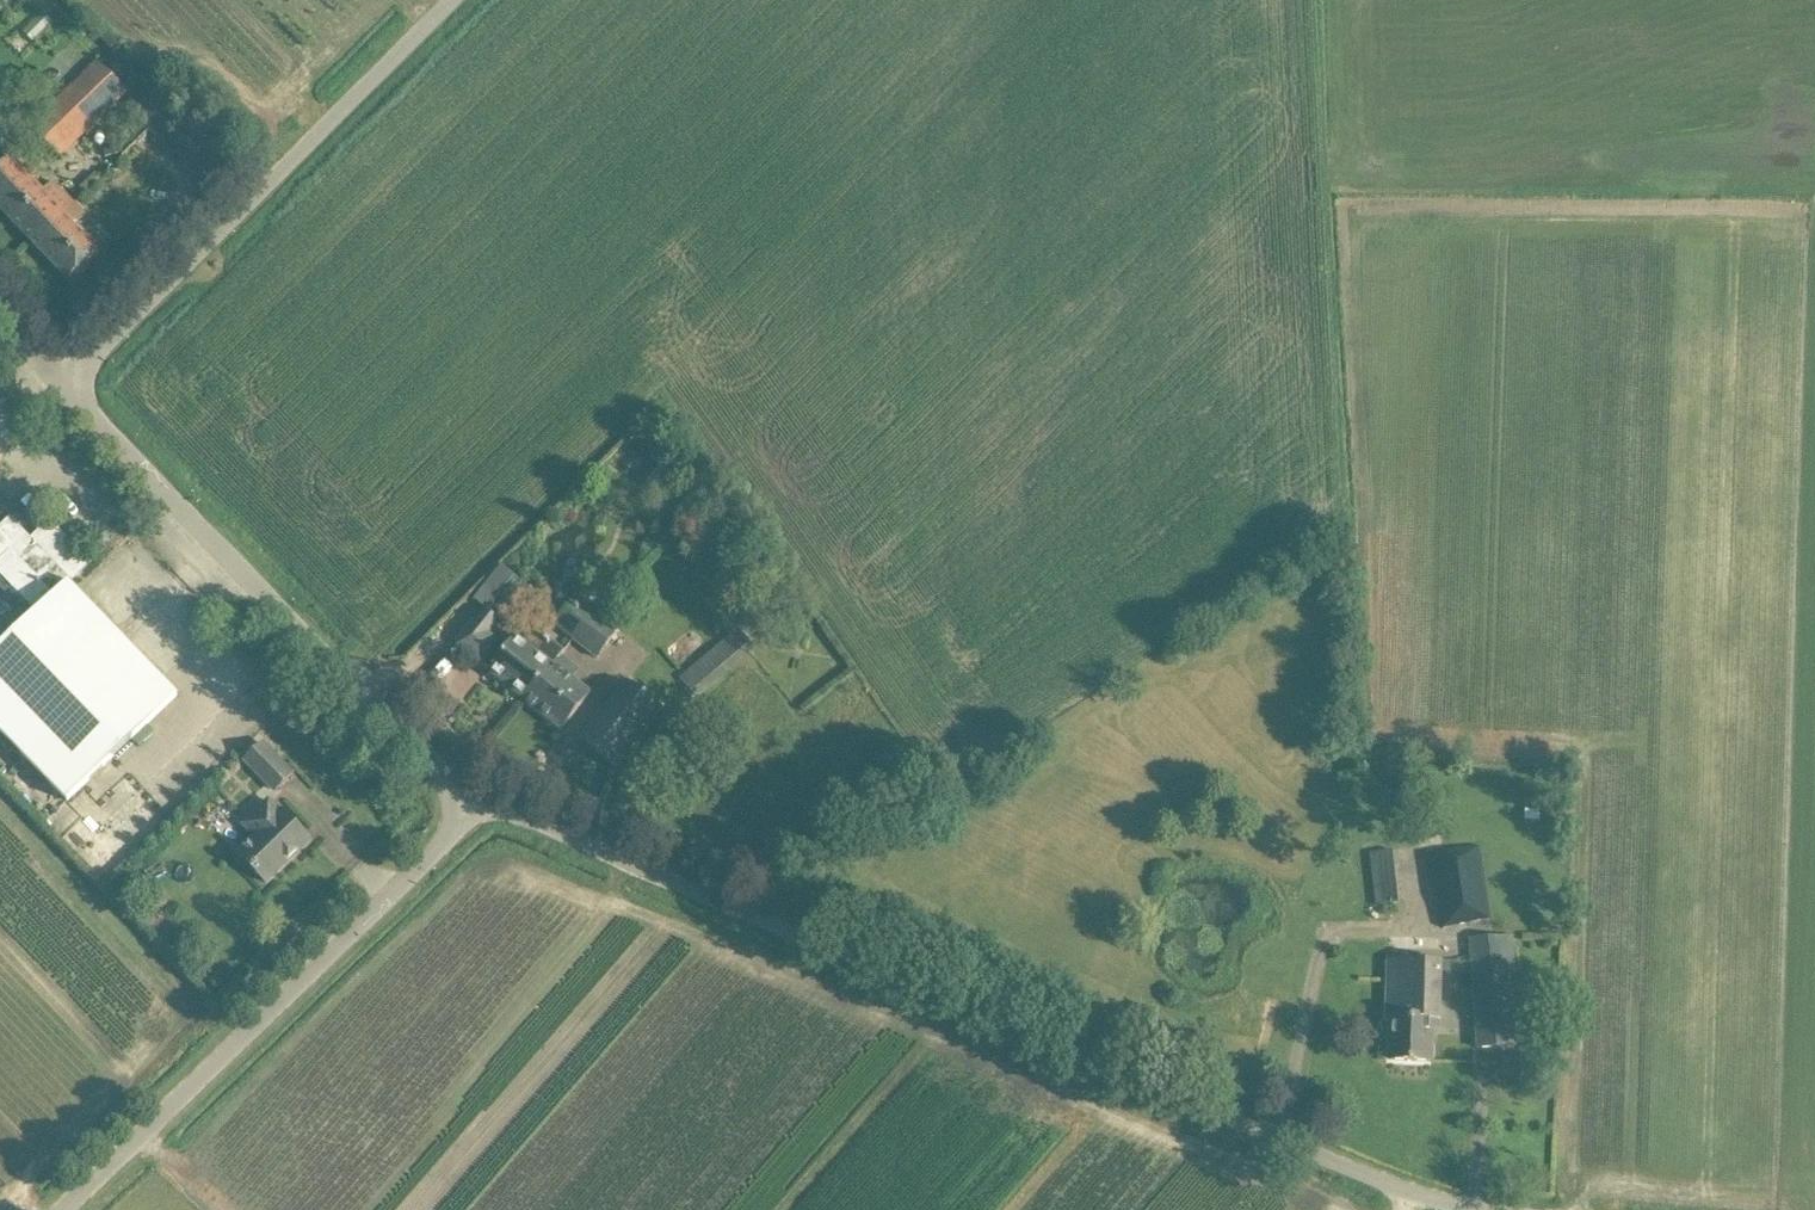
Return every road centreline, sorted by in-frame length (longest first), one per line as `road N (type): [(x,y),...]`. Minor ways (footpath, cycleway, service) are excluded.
road 1 (unclassified): [(1482,1209),(1417,1195),(507,808),(462,808)]
road 2 (unclassified): [(462,808),(445,775),(63,383)]
road 3 (unclassified): [(69,1209),(445,838),(462,808)]
road 4 (unclassified): [(63,383),(452,0)]

